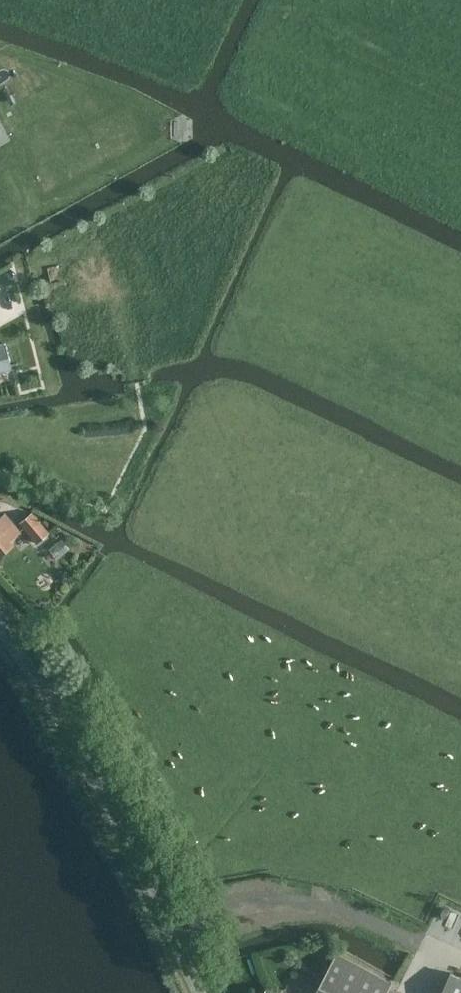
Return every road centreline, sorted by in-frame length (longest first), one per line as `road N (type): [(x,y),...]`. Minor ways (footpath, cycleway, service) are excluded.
road 1 (unclassified): [(205,992),(59,705),(0,626)]

